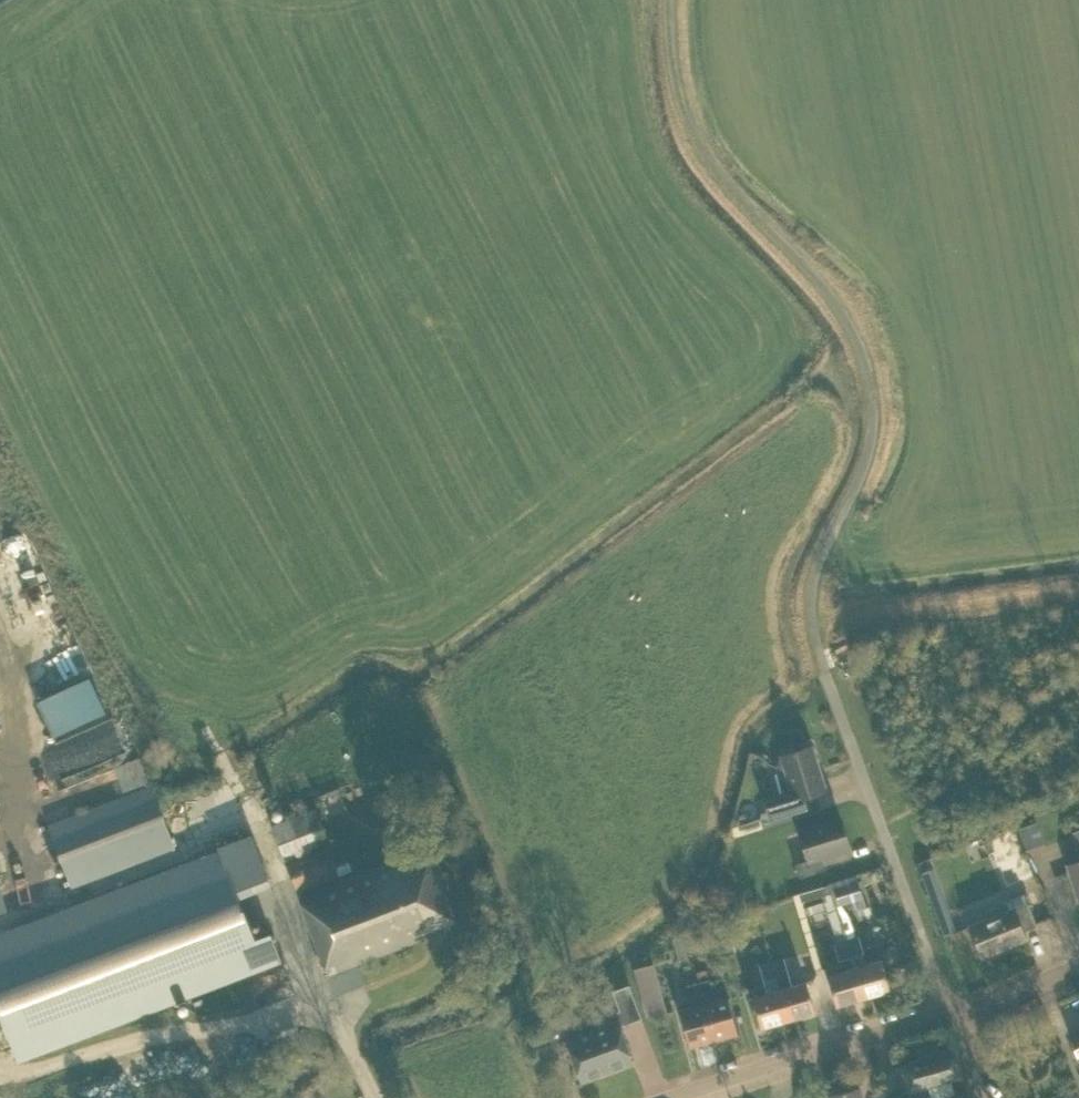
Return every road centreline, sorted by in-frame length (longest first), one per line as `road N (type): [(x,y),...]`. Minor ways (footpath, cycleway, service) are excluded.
road 1 (residential): [(945,1015),(826,674)]
road 2 (unclassified): [(669,1097),(945,1015)]
road 3 (unclassified): [(957,1013),(1078,967)]

